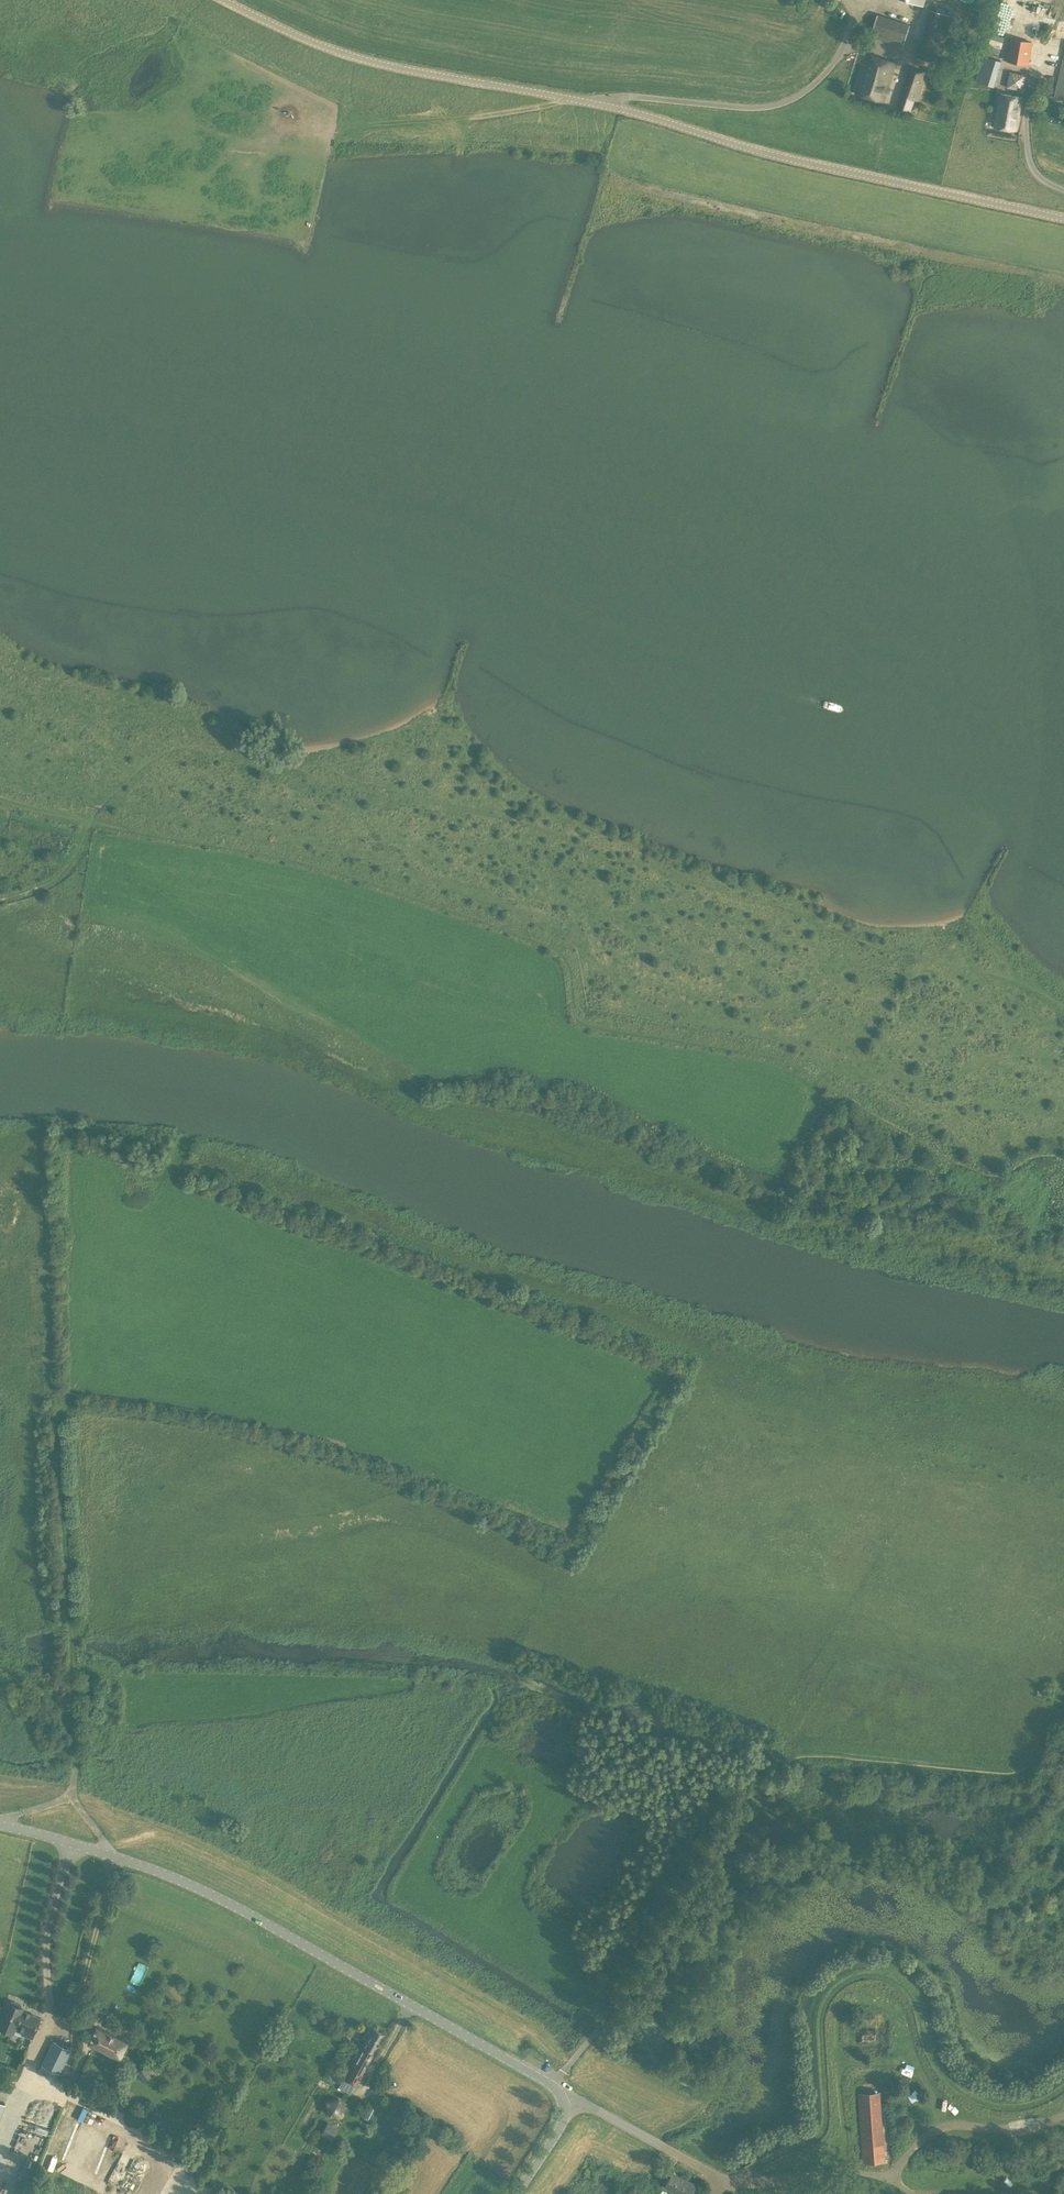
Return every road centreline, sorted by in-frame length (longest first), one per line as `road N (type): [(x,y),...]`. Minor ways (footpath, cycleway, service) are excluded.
road 1 (track): [(1063,1159),(1044,1156),(1001,1176),(971,1171),(787,1062),(580,1022),(568,965),(553,947),(319,866),(92,821)]
road 2 (unclassified): [(1063,221),(794,162),(609,107),(370,62),(224,0)]
road 3 (track): [(0,1779),(72,1788),(280,1886),(529,2027),(566,2068)]
road 4 (unclassified): [(0,1825),(208,1892),(552,2083),(564,2100)]
road 5 (track): [(725,2183),(824,2126),(821,2018),(838,1985),(858,1975),(878,1974),(912,1995),(930,2053),(967,2096),(1015,2106),(1046,2099)]
road 6 (track): [(83,1982),(114,1855)]
road 7 (track): [(92,821),(65,873),(0,900)]

